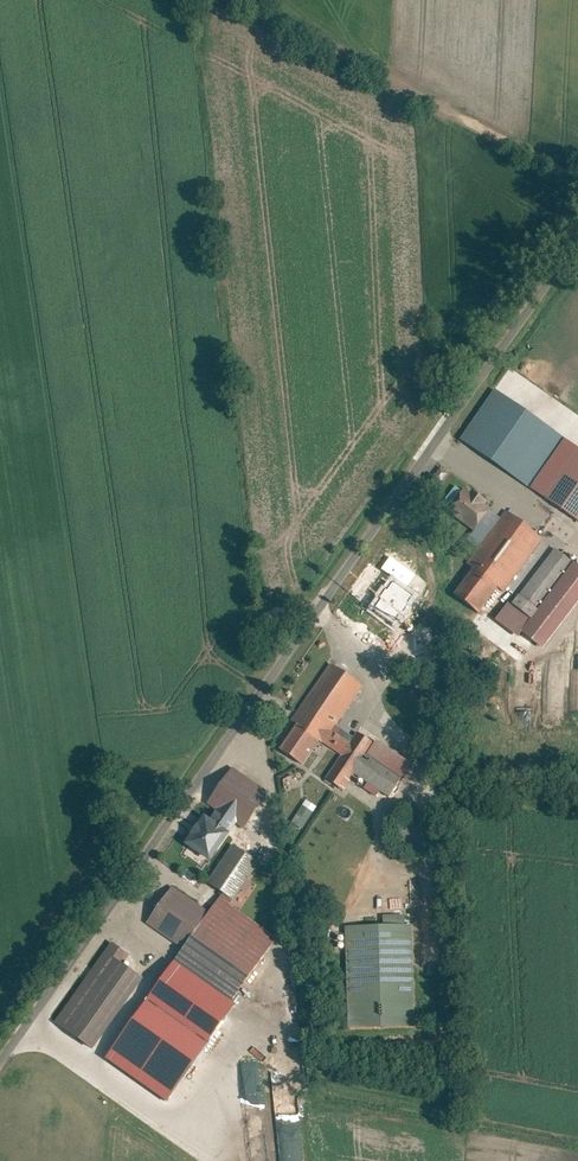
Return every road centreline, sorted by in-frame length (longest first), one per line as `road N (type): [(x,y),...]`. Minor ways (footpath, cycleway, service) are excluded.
road 1 (unclassified): [(0,1064),(577,243)]

